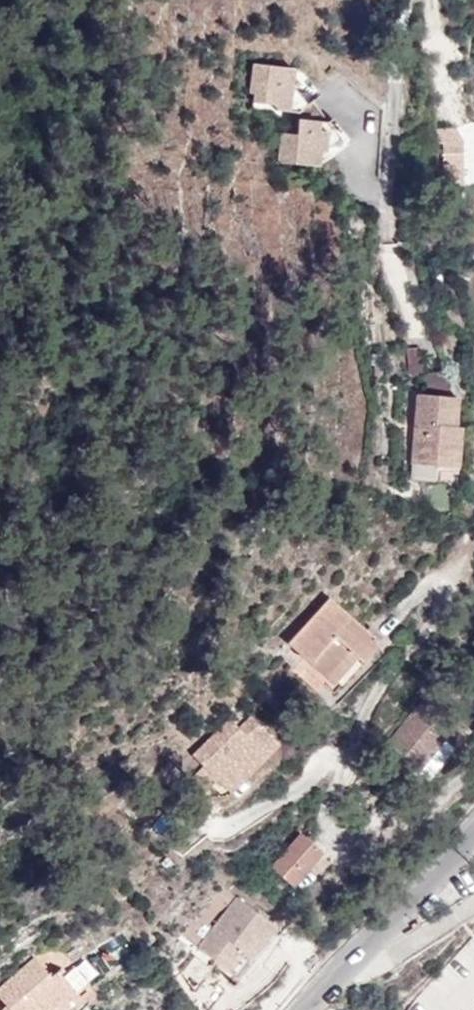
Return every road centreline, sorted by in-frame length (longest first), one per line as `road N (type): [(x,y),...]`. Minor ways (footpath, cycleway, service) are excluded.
road 1 (residential): [(302,1009),(473,834)]

